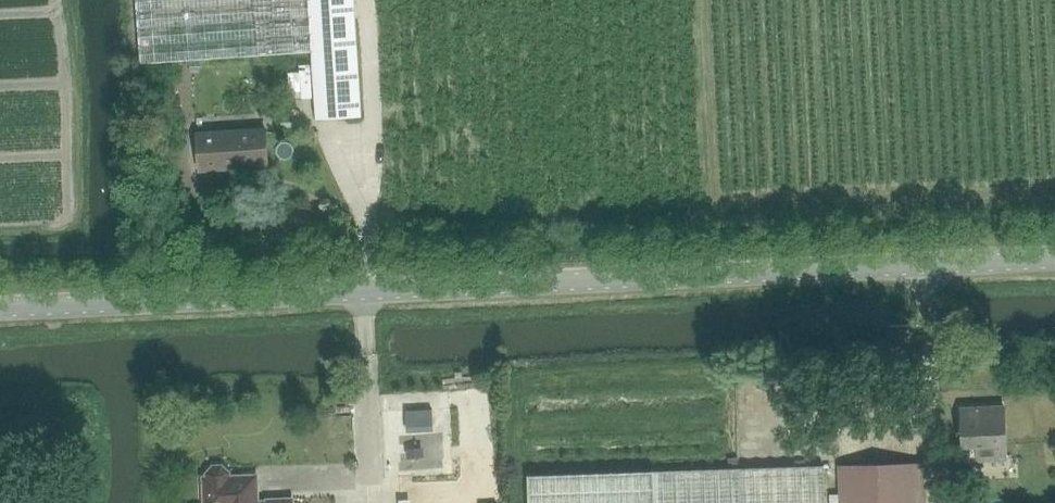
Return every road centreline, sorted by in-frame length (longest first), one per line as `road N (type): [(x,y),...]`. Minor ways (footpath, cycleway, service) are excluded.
road 1 (unclassified): [(0,309),(1054,274)]

